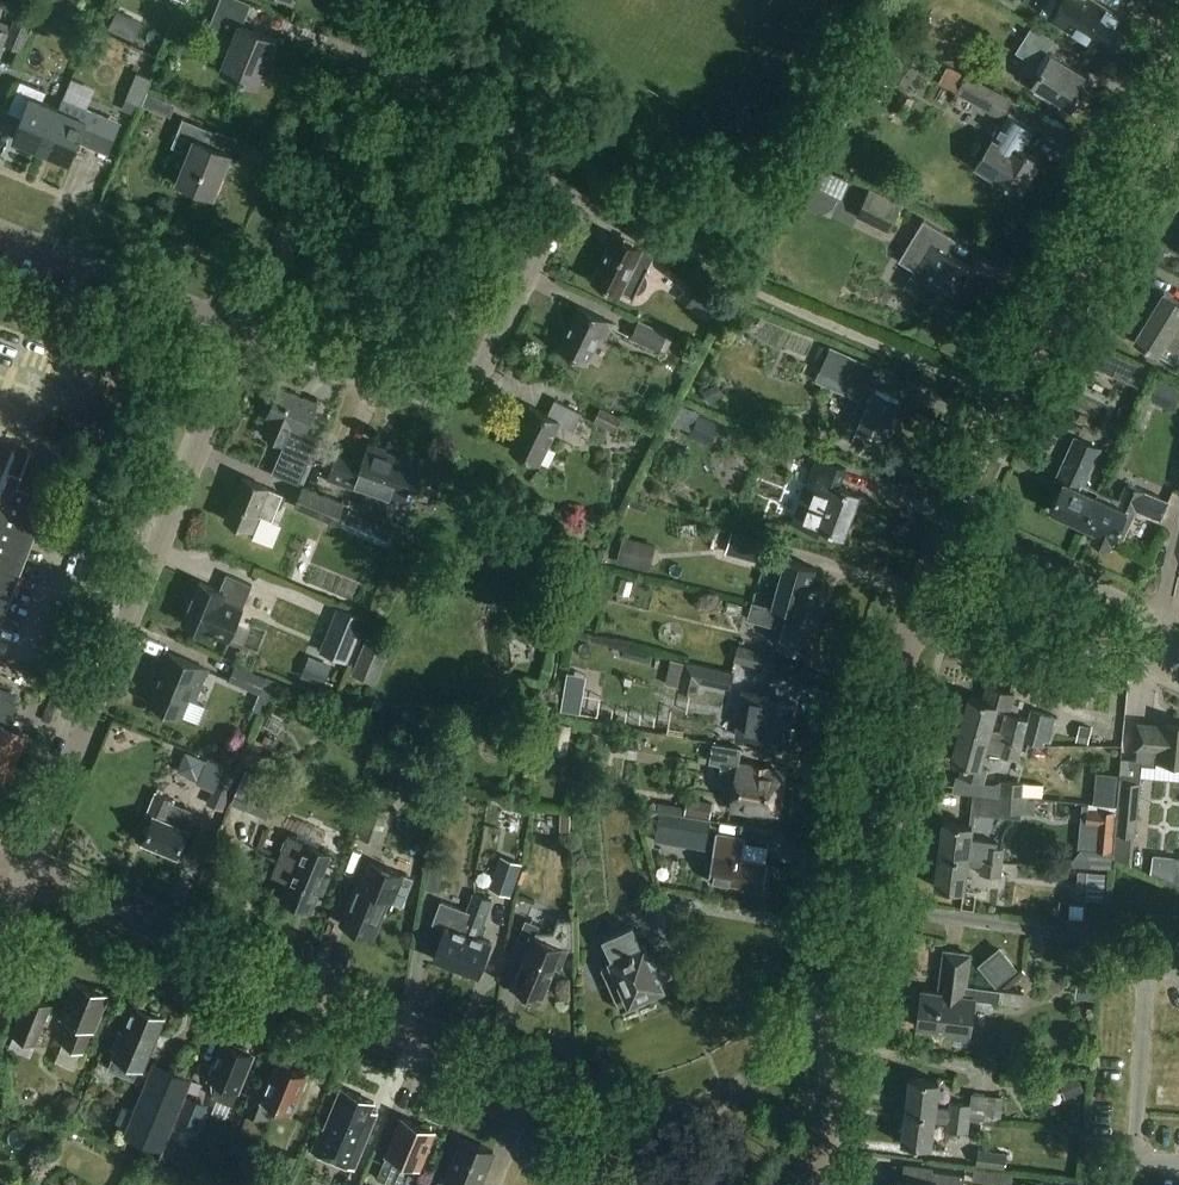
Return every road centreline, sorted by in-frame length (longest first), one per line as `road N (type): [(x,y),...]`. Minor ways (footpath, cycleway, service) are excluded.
road 1 (residential): [(247,333),(396,392),(428,396),(471,379),(547,238),(553,182),(535,156),(365,56)]
road 2 (unclassified): [(621,1143),(515,1084),(23,876)]
road 3 (residential): [(23,876),(247,333)]
road 4 (residential): [(948,523),(1005,398),(1178,111)]
road 5 (residential): [(842,993),(913,629)]
road 6 (residential): [(247,333),(365,56)]
road 7 (residential): [(621,1143),(730,1097),(842,993)]
road 8 (residential): [(1178,657),(1129,603),(948,523)]
road 9 (residential): [(1178,657),(1052,654),(913,629)]
road 10 (residential): [(247,333),(0,232)]
road 11 (residential): [(813,1184),(842,993)]

